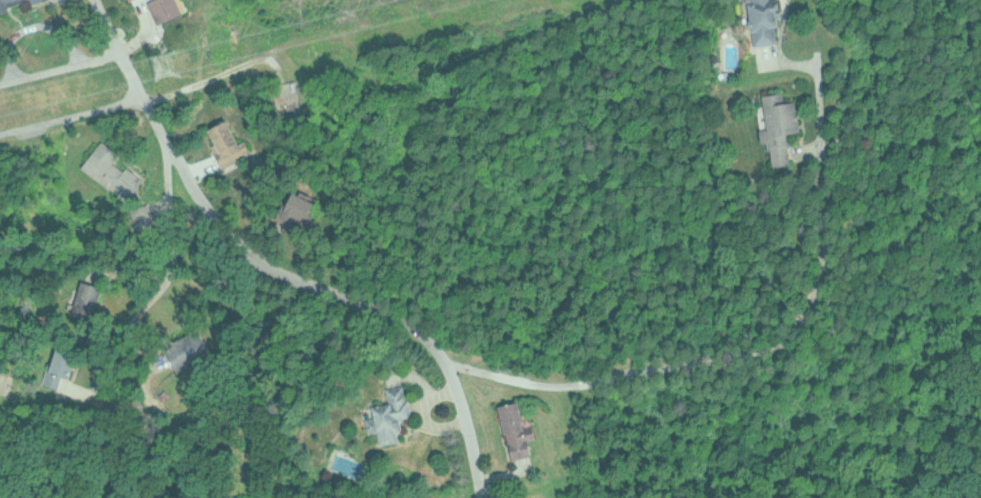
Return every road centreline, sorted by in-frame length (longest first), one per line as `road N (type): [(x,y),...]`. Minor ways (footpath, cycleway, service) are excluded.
road 1 (residential): [(440,358),(527,383),(572,384),(724,357),(783,332),(801,313),(817,271),(827,197),(815,52)]
road 2 (residential): [(95,0),(146,101),(233,235),(286,271),(409,322),(440,358)]
road 3 (residential): [(159,122),(167,276),(124,329),(92,394)]
road 4 (residential): [(0,134),(146,101)]
road 5 (residential): [(440,358),(458,396),(478,497)]
road 6 (residential): [(118,51),(0,83)]

